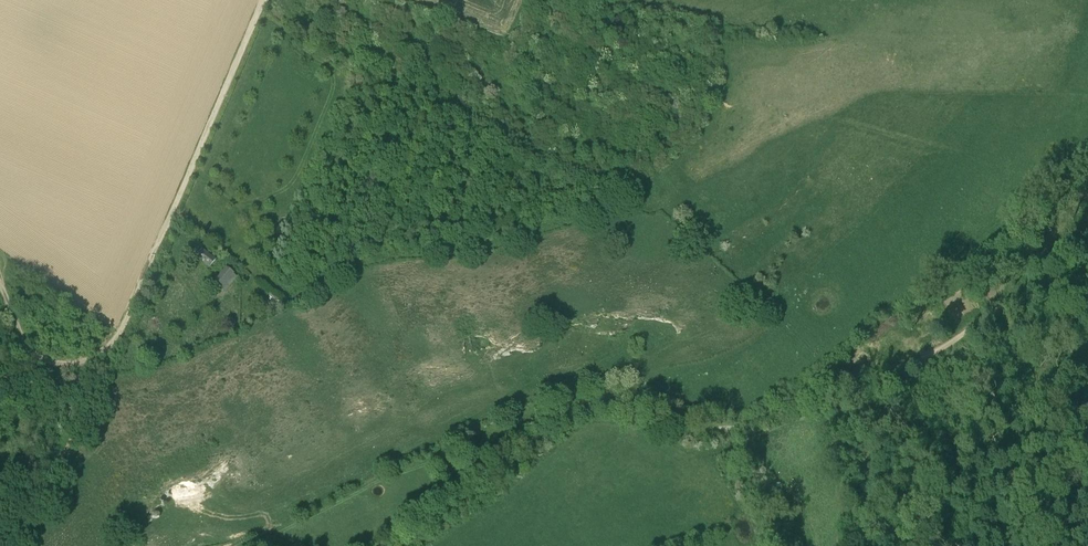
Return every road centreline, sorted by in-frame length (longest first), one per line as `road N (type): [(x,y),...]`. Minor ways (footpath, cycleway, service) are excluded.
road 1 (track): [(821,387),(727,429),(608,400),(580,402),(390,545)]
road 2 (track): [(265,0),(118,340)]
road 3 (track): [(821,387),(950,343),(1046,280),(1087,233)]
road 4 (track): [(118,340),(63,451),(0,542)]
road 5 (track): [(852,545),(846,430),(821,387)]
road 6 (track): [(118,340),(85,359),(38,356),(0,286)]

